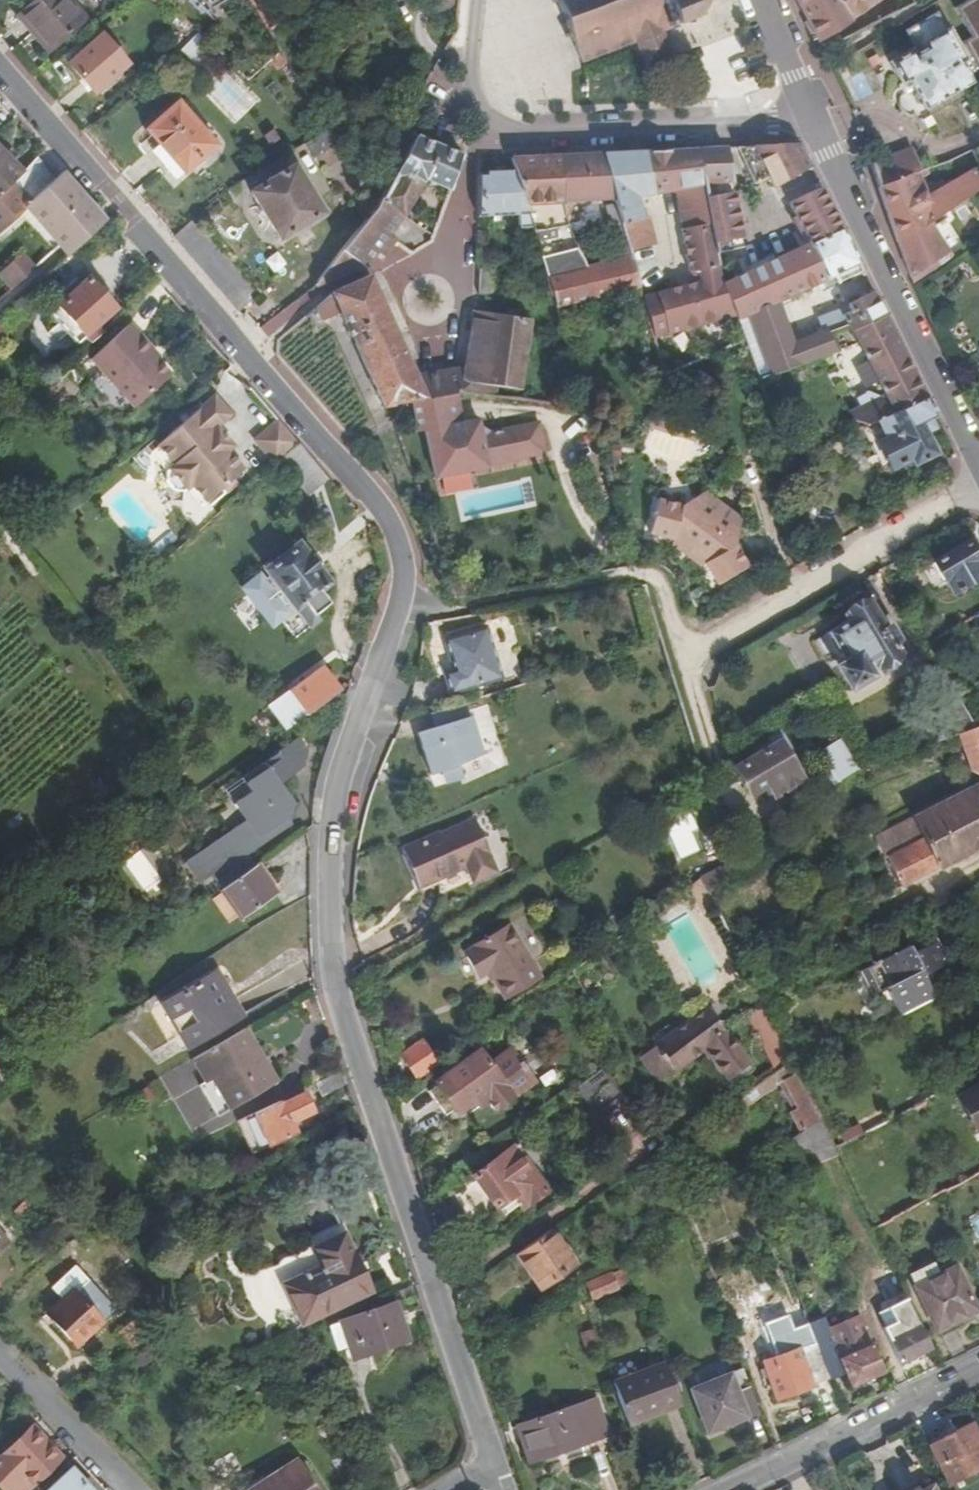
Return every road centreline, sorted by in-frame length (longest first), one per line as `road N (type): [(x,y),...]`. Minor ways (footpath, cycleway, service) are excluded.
road 1 (residential): [(494,1461),(333,961),(335,803),(401,608),(404,561),(389,520),(356,474),(0,58)]
road 2 (residential): [(819,118),(529,135),(492,123),(476,86),(484,0)]
road 3 (residential): [(978,490),(687,660),(660,583),(634,577)]
road 4 (residential): [(978,465),(819,118)]
road 5 (residential): [(978,1370),(733,1489)]
road 6 (residential): [(135,1489),(0,1351)]
road 7 (residential): [(819,118),(775,0)]

